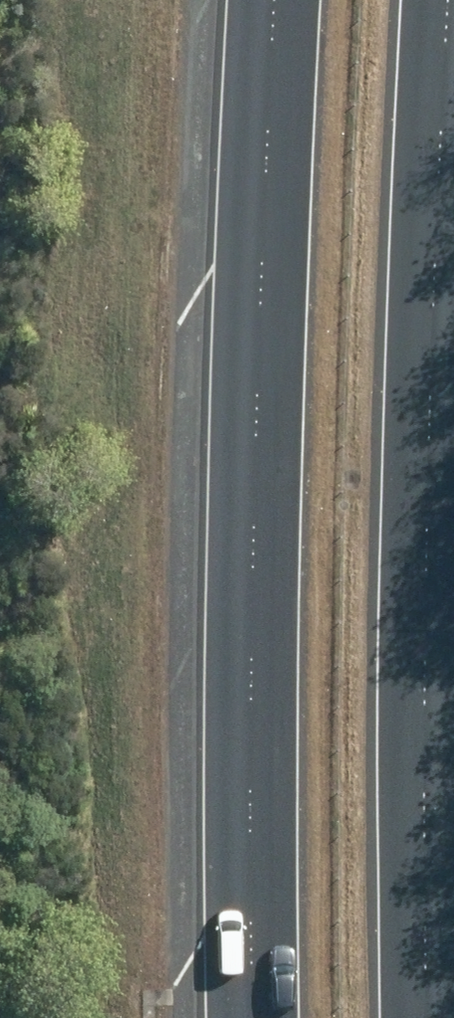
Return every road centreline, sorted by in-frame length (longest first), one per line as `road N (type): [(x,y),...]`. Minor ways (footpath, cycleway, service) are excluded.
road 1 (motorway): [(451,0),(431,367),(420,1017)]
road 2 (motorway): [(253,1017),(255,416),(274,0)]

